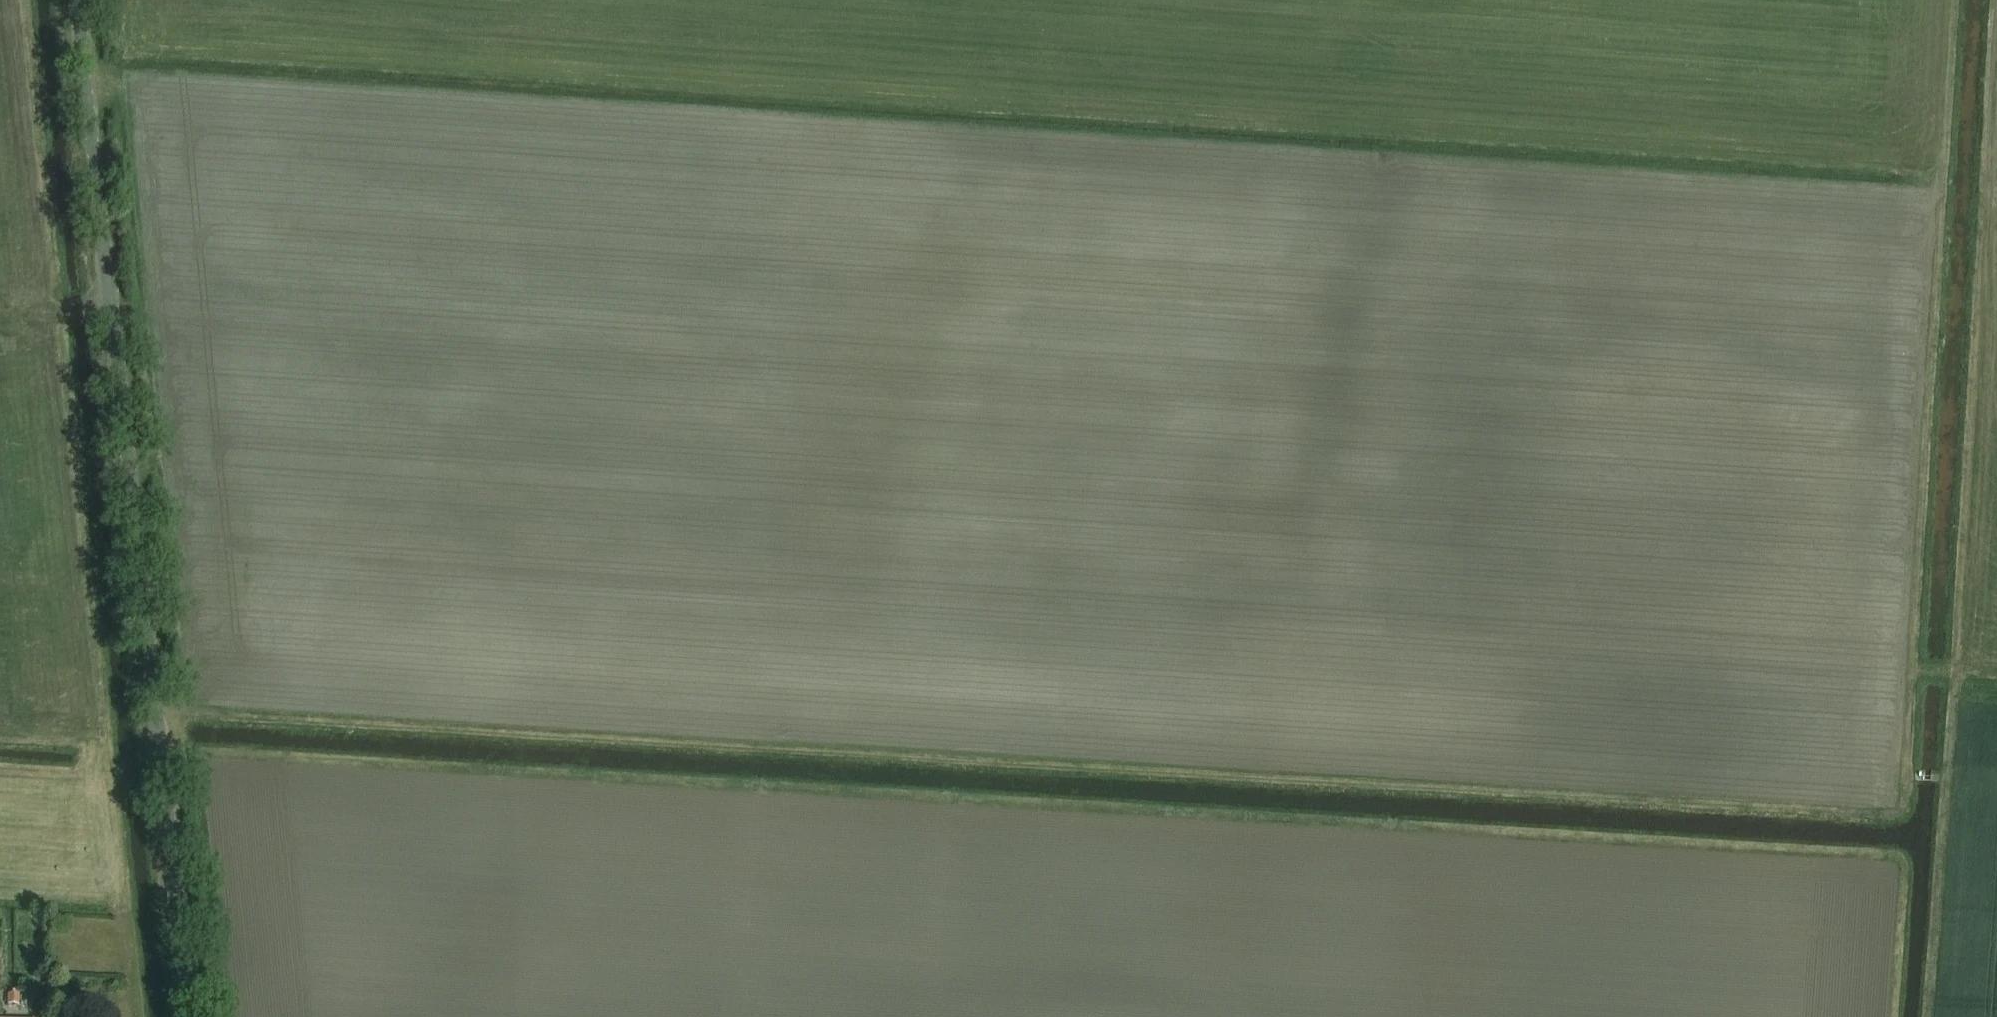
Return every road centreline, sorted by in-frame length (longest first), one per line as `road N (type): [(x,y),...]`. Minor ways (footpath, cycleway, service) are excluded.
road 1 (unclassified): [(188,1016),(76,0)]

